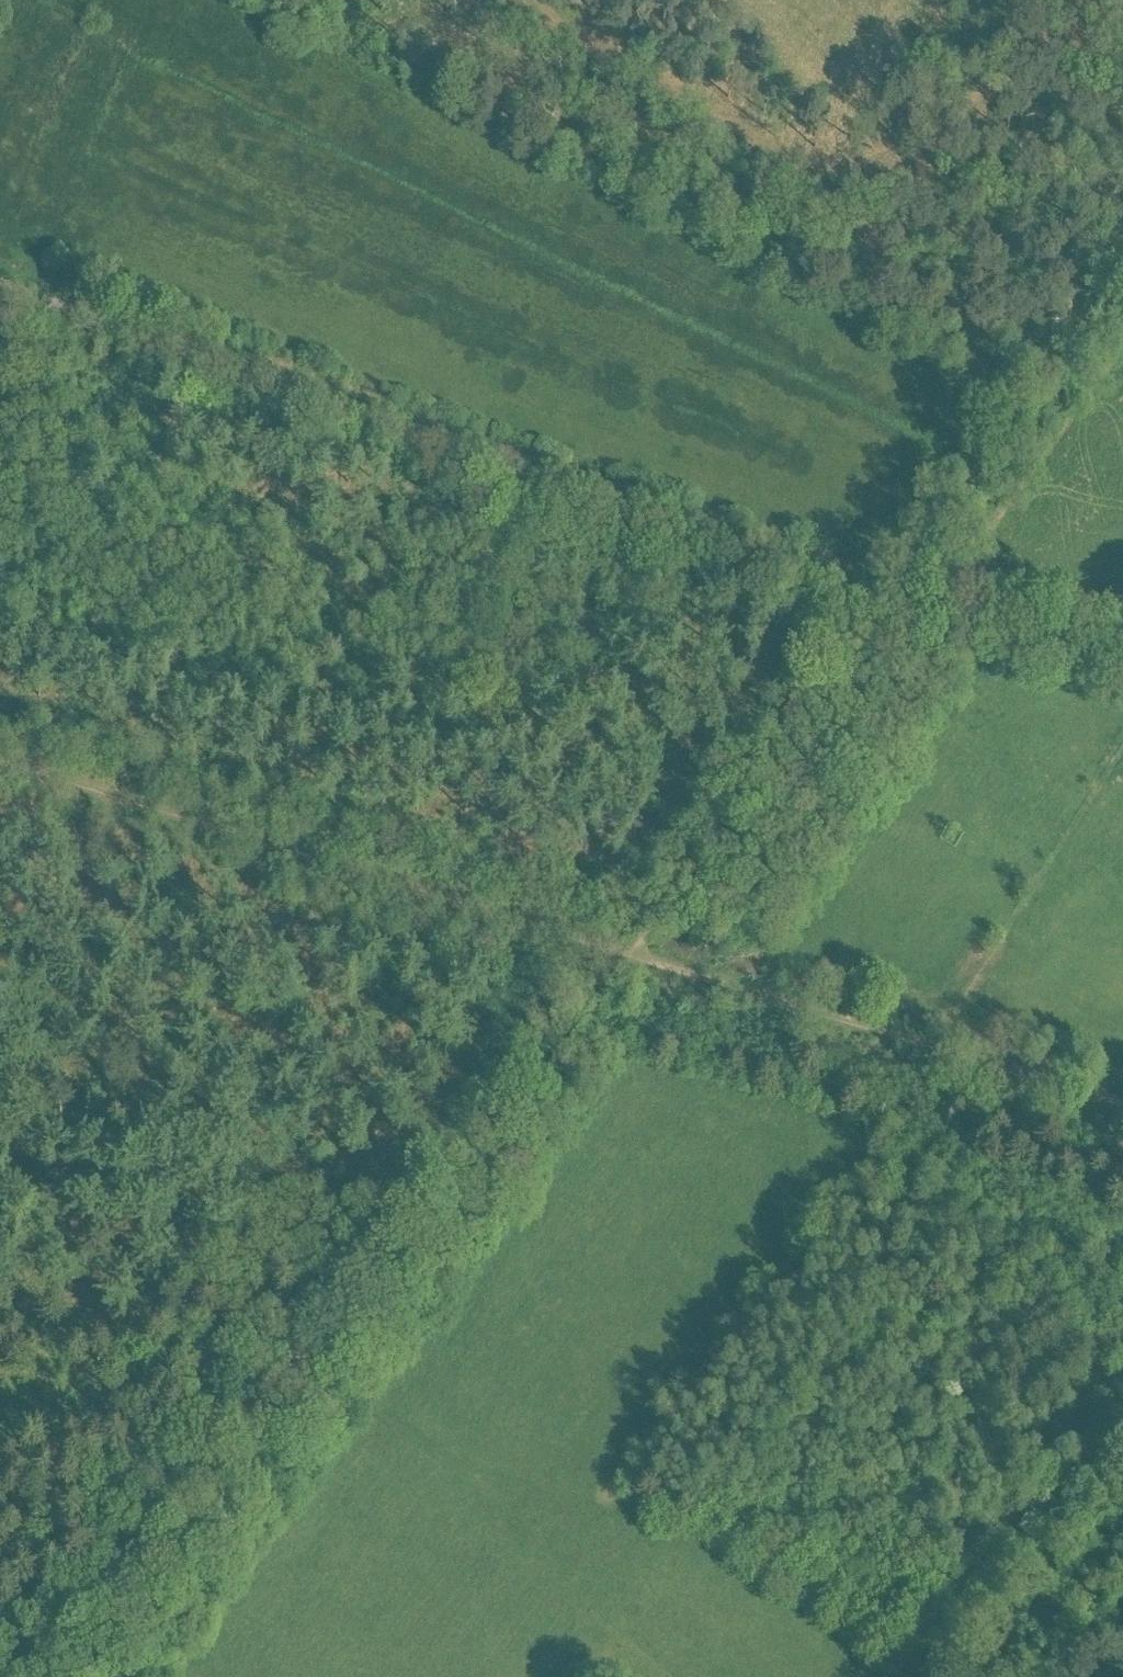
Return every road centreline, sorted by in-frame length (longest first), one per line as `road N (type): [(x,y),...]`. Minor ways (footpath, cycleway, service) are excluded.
road 1 (unclassified): [(0,285),(840,591),(979,635),(1122,667)]
road 2 (track): [(630,959),(379,1272),(31,1676)]
road 3 (track): [(883,605),(710,830),(630,959)]

